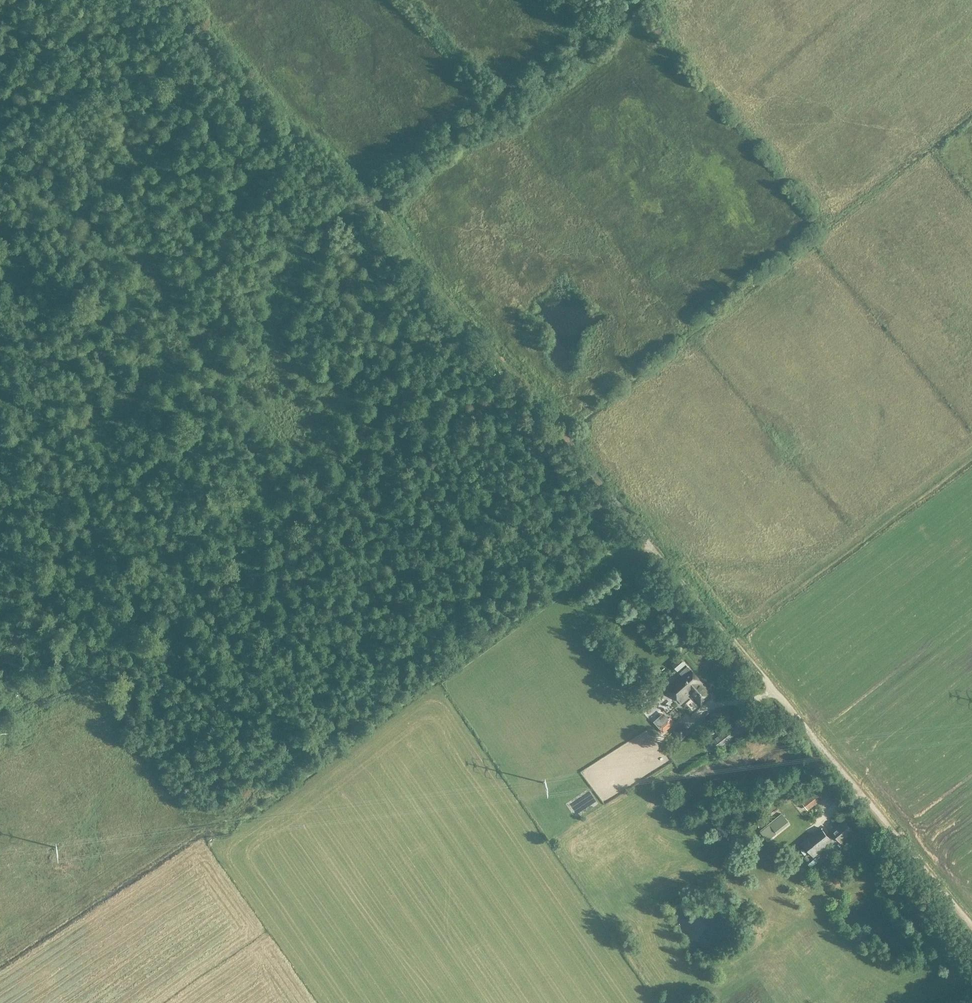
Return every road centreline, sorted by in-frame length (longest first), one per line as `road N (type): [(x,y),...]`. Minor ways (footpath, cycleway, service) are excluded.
road 1 (track): [(674,573),(424,272),(378,200)]
road 2 (track): [(971,926),(674,573)]

